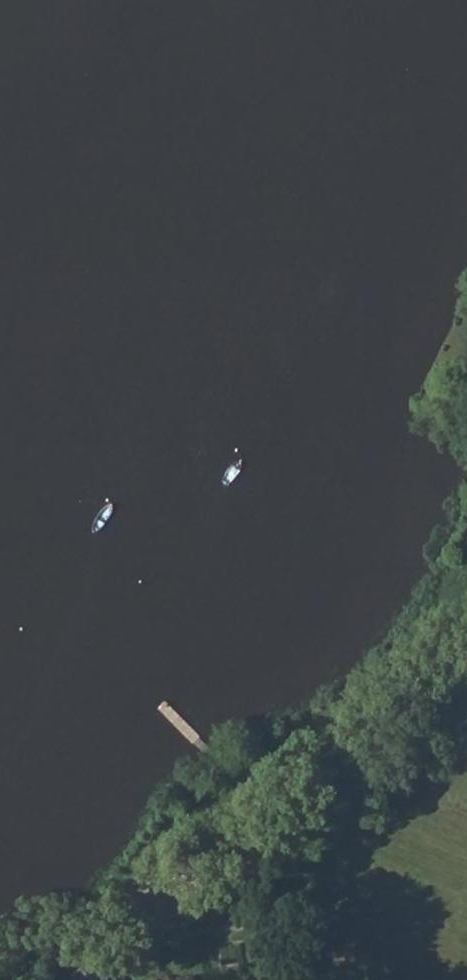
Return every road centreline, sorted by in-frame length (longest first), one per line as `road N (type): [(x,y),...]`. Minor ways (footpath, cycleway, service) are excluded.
road 1 (track): [(466,668),(162,895)]
road 2 (track): [(162,895),(96,944),(55,944)]

